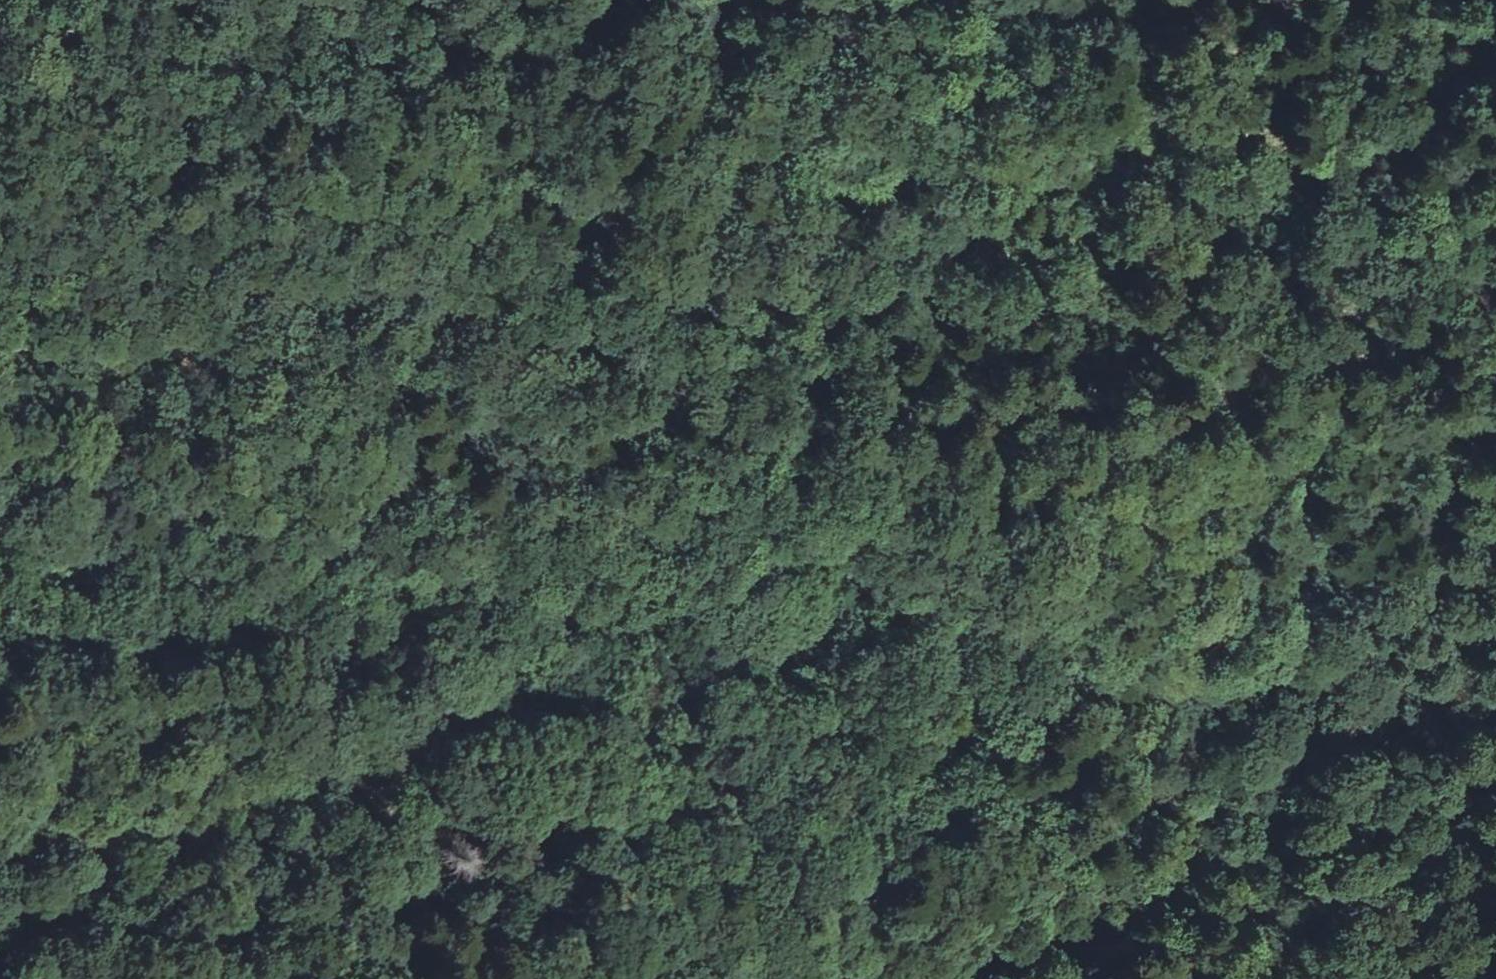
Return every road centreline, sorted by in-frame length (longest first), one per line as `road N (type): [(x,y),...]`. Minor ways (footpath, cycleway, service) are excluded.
road 1 (track): [(1386,978),(1300,938),(1202,818),(1179,749),(1173,636),(1234,477),(1240,435),(1224,402),(1170,368),(1112,305),(1097,245),(1104,186)]
road 2 (track): [(1141,0),(1143,109),(1104,186)]

